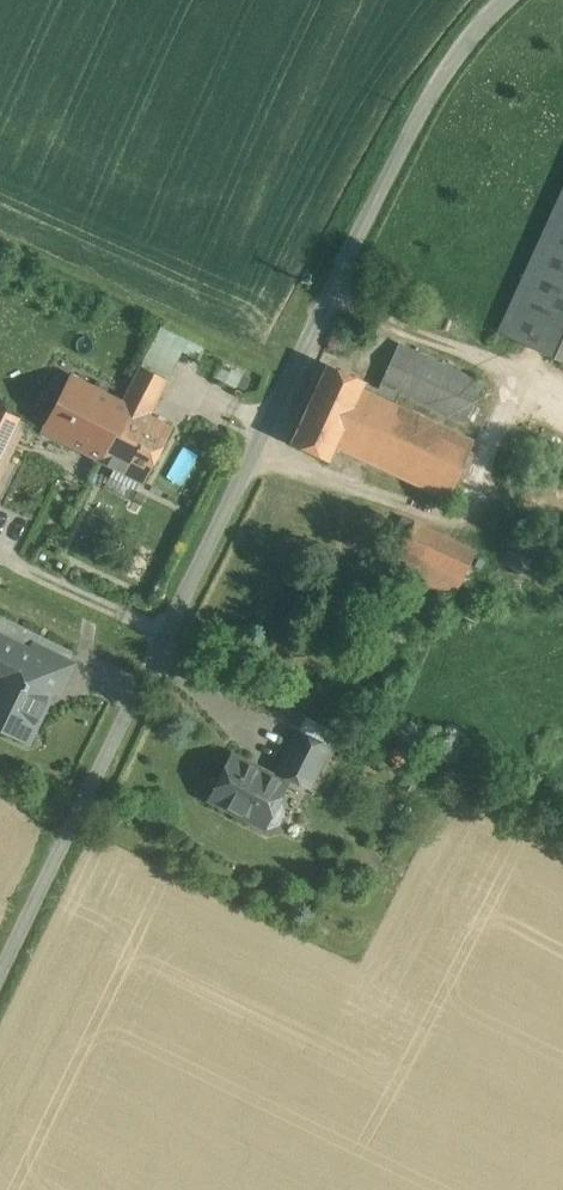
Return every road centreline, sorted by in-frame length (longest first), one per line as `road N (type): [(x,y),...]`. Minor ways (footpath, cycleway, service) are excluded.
road 1 (unclassified): [(500,0),(425,93),(0,970)]

